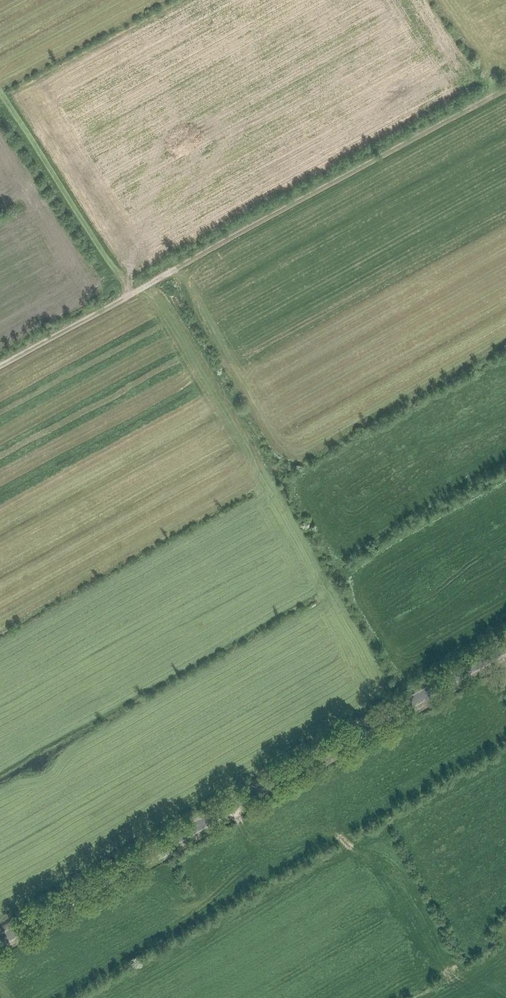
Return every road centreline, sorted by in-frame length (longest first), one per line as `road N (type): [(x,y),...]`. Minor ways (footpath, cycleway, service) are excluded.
road 1 (tertiary): [(0,943),(505,651)]

